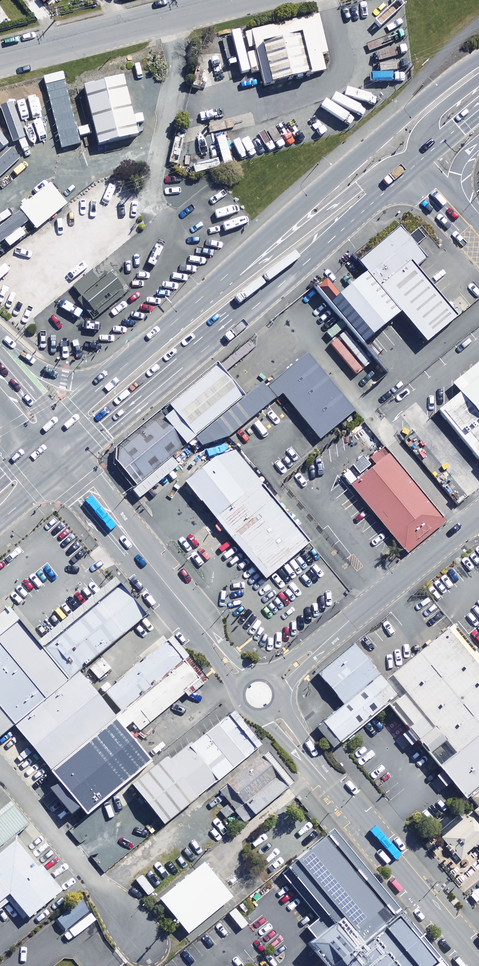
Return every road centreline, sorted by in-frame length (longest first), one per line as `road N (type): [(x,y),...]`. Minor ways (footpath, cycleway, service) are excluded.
road 1 (trunk): [(414,165),(96,435),(59,449)]
road 2 (trunk): [(198,303),(478,59)]
road 3 (secondary): [(478,963),(259,695)]
road 4 (secondary): [(259,695),(59,449)]
road 5 (unclassified): [(259,695),(478,512)]
road 6 (trunk): [(198,303),(261,266),(383,169),(414,165)]
road 7 (residential): [(0,60),(239,0)]
road 8 (unclassified): [(0,769),(139,935)]
road 9 (trunk): [(0,356),(64,379),(126,366)]

